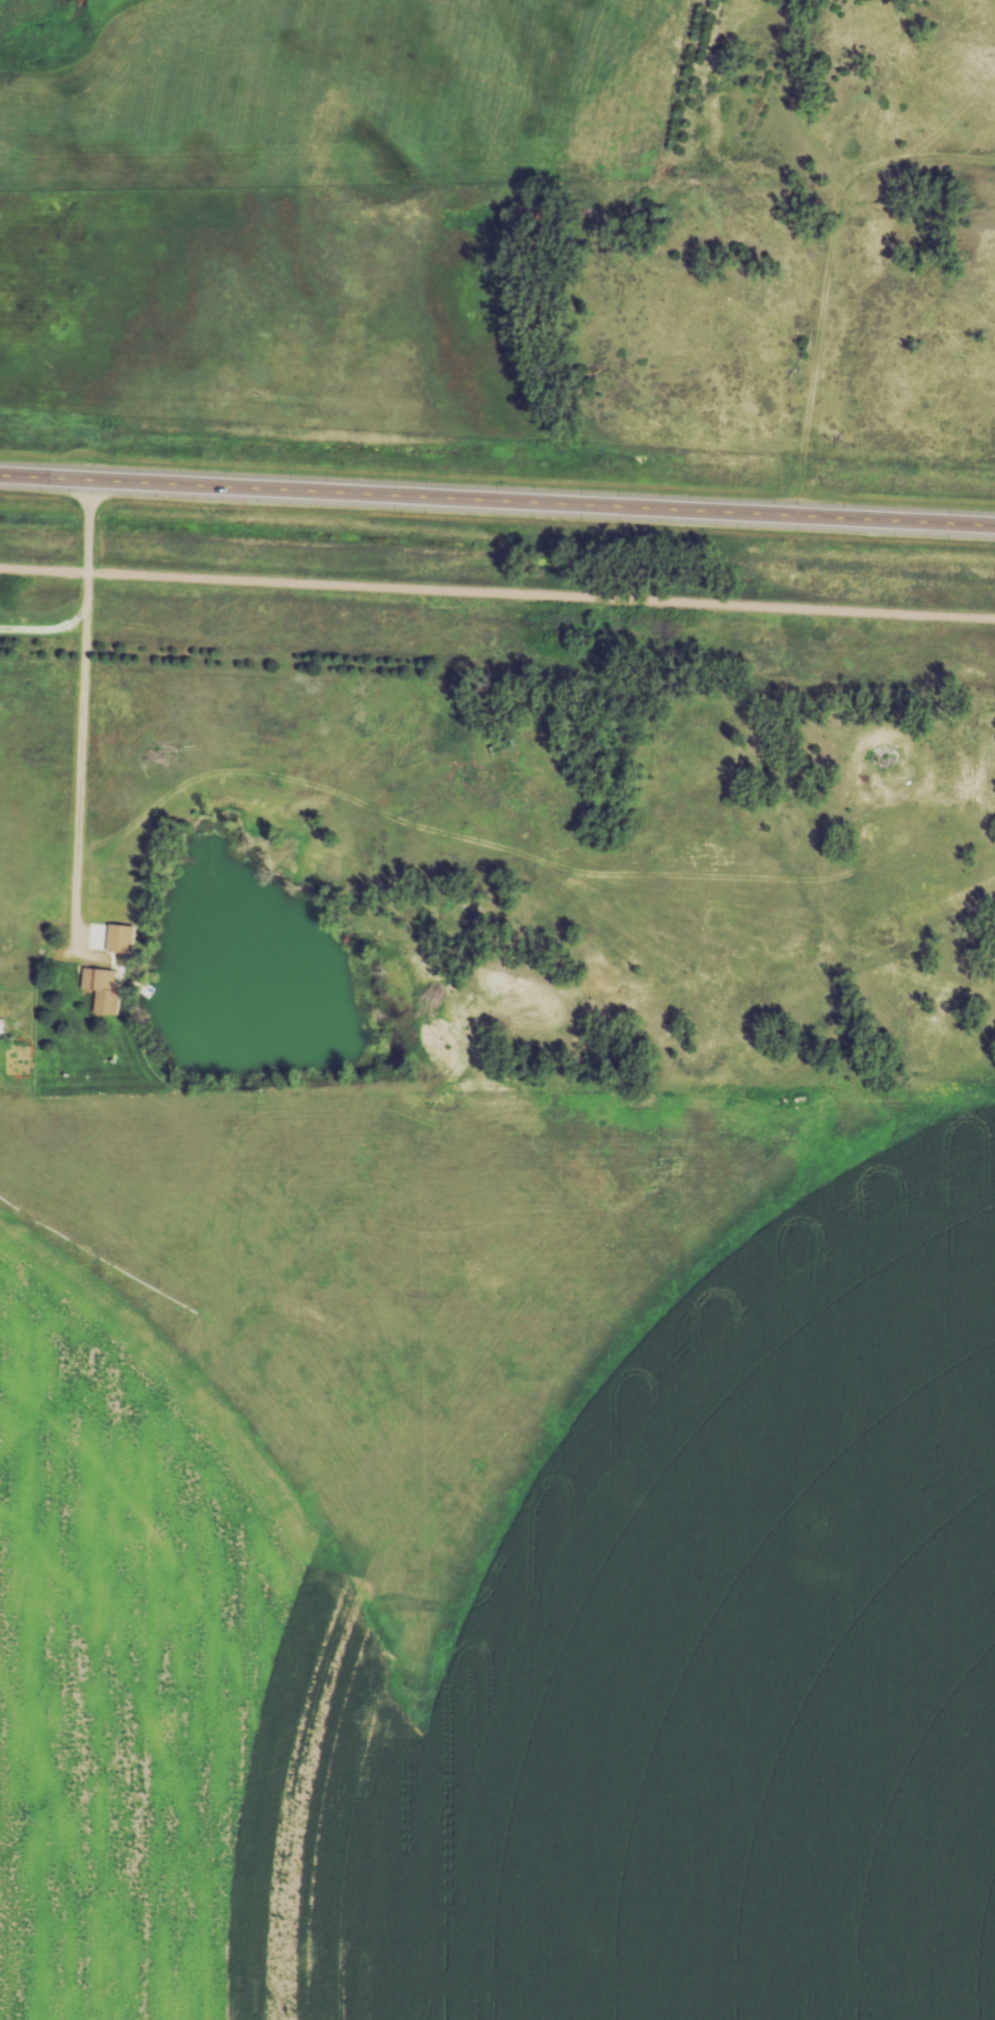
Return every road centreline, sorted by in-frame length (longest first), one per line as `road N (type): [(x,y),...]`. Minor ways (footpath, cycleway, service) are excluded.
road 1 (primary): [(0,480),(994,531)]

